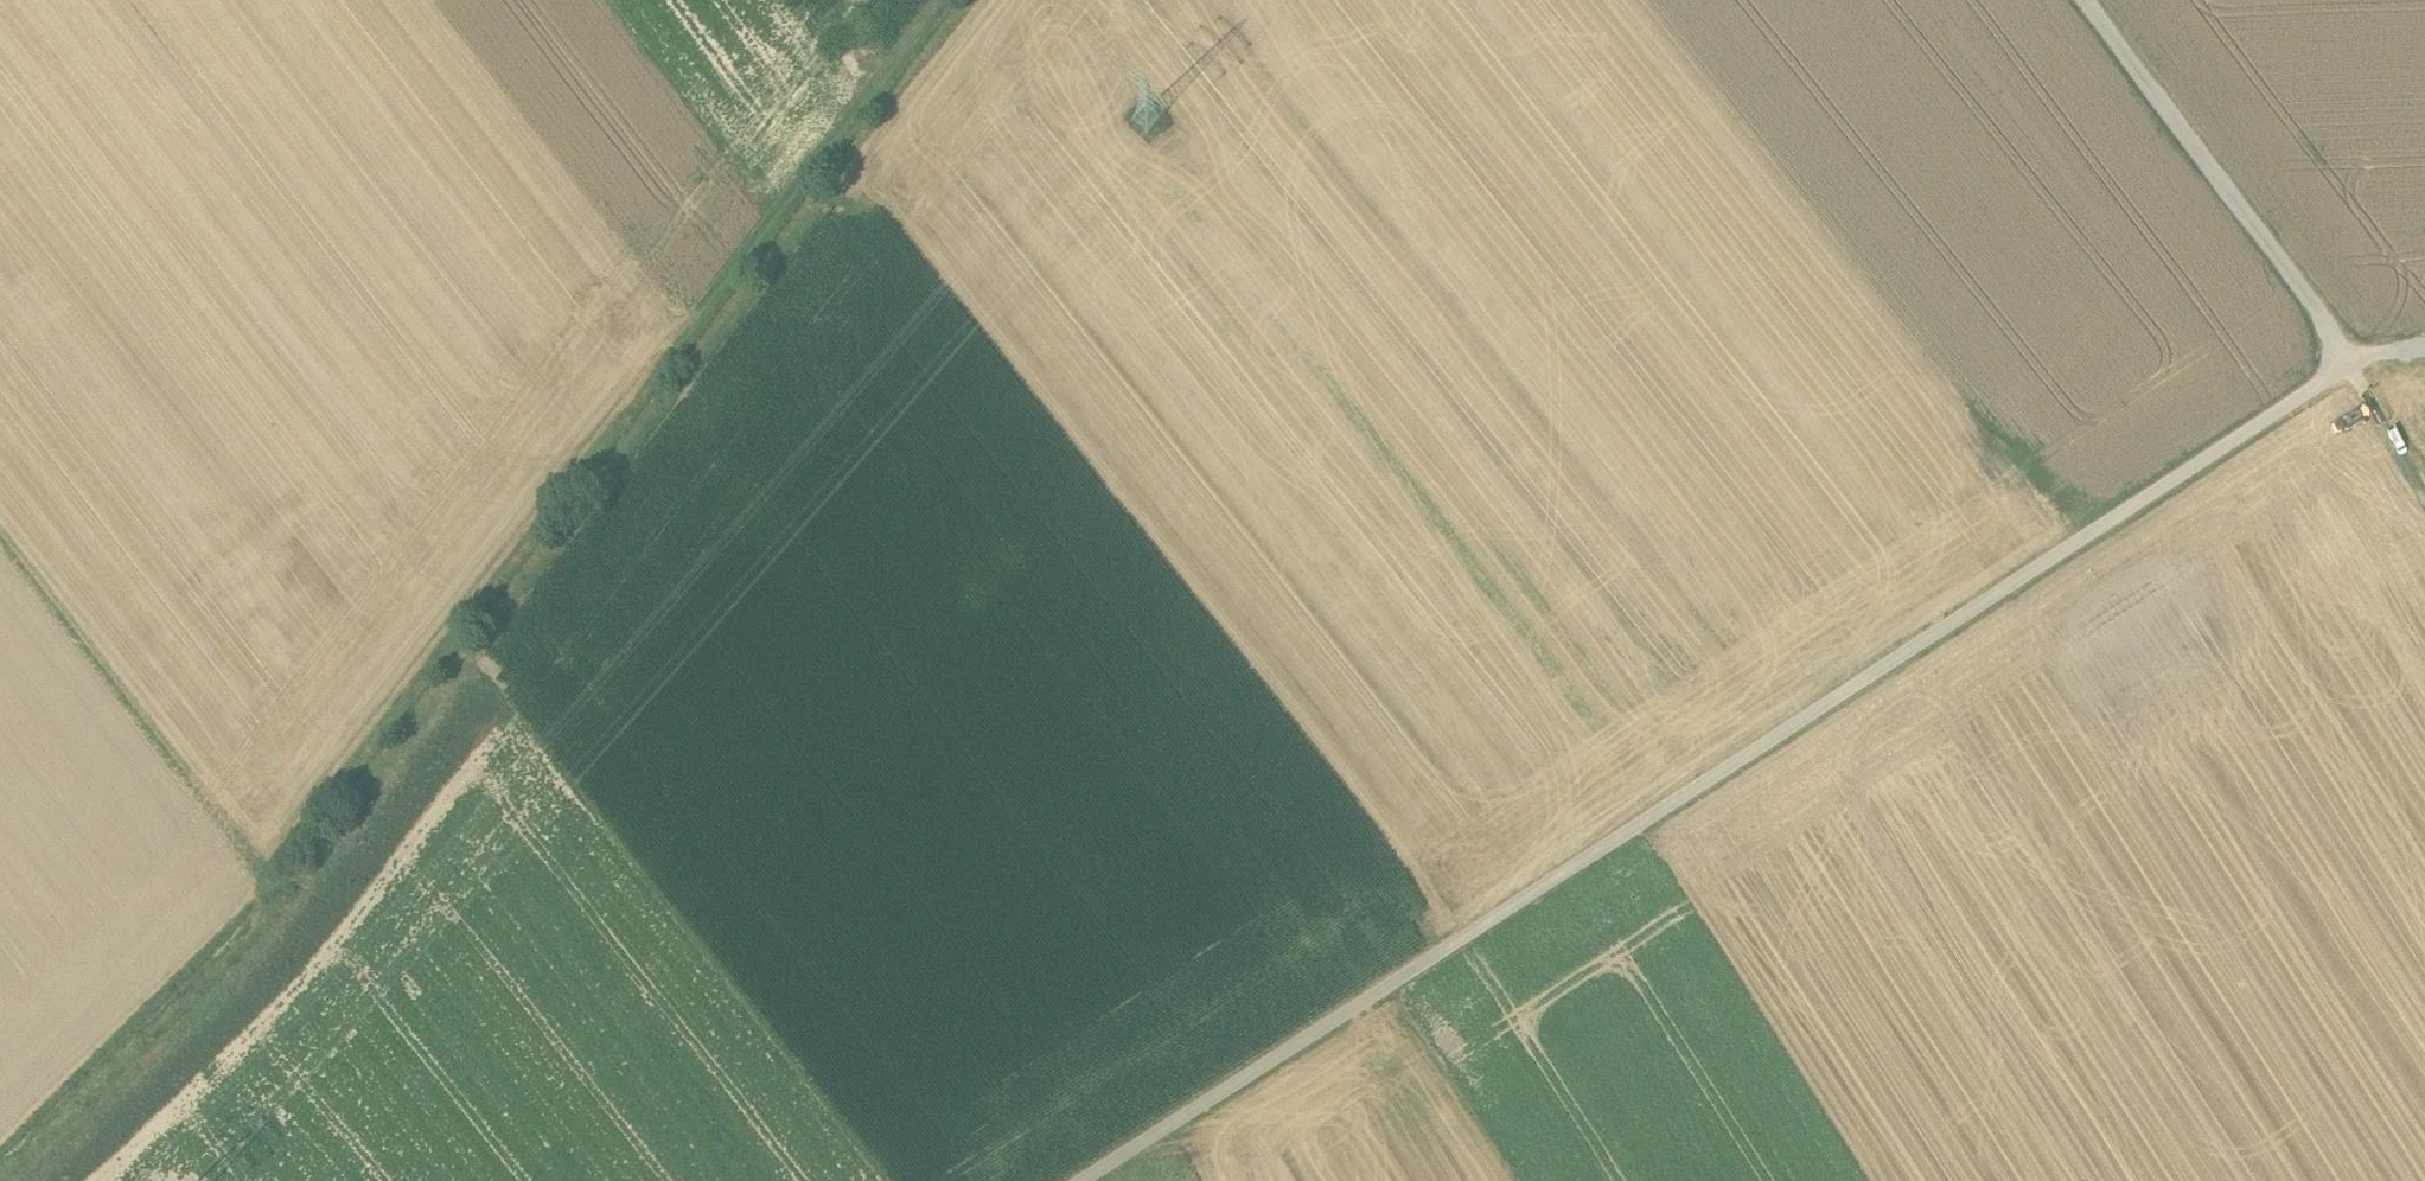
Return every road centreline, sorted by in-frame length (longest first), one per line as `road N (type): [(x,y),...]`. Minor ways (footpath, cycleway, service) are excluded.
road 1 (track): [(0,543),(258,875),(941,0)]
road 2 (track): [(1086,1180),(2353,364)]
road 3 (track): [(2353,364),(2086,0)]
road 4 (track): [(2353,364),(2424,489)]

